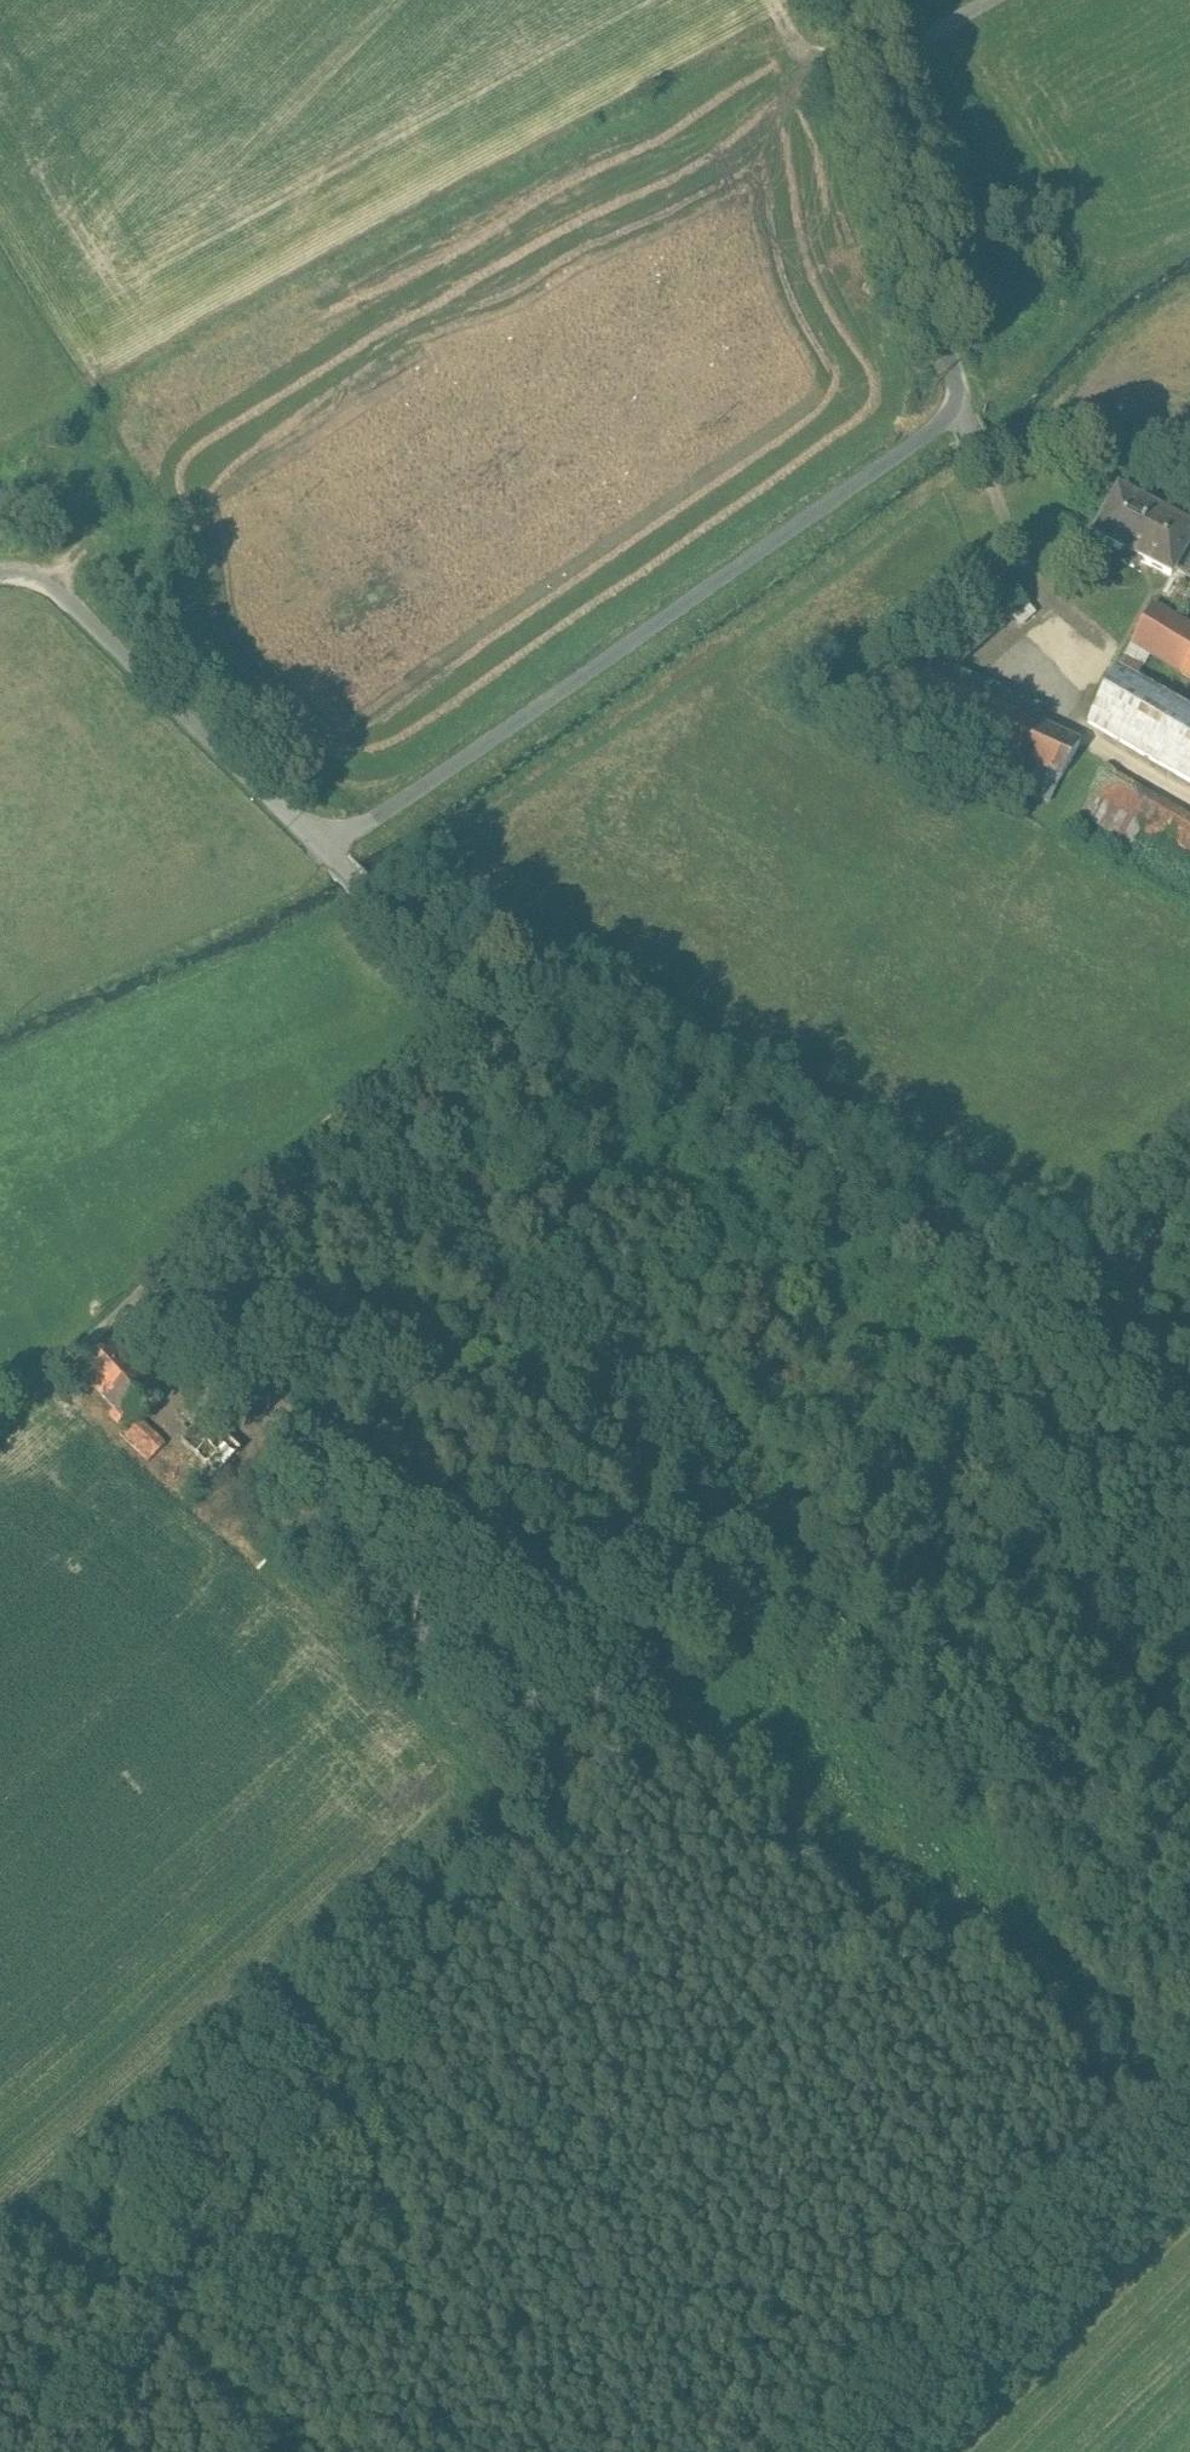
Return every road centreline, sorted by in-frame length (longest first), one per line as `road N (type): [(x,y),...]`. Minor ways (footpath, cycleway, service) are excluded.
road 1 (unclassified): [(996,0),(894,62),(887,87),(972,403),(772,557),(328,848)]
road 2 (unclassified): [(1189,1192),(1081,1295),(460,984),(328,848)]
road 3 (track): [(460,984),(0,1404)]
road 4 (unclassified): [(328,848),(30,569),(0,563)]
road 5 (track): [(108,1306),(213,1409)]

